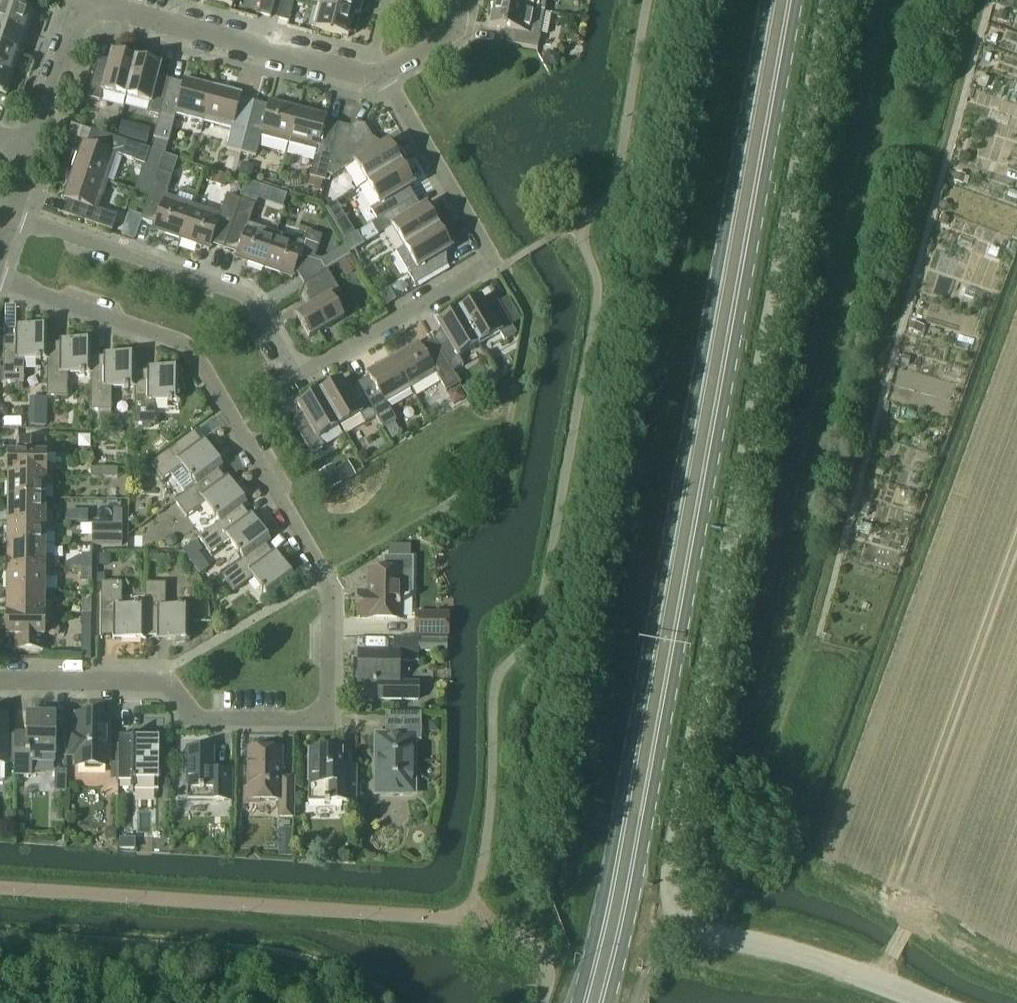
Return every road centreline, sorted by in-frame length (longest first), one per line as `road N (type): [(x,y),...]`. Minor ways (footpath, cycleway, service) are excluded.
road 1 (unclassified): [(950,1002),(849,965),(690,923),(674,913),(667,893),(828,0)]
road 2 (secondary): [(781,0),(593,1002)]
road 3 (residential): [(0,280),(184,347),(326,581),(330,600),(329,709),(310,718),(196,719),(163,684),(0,683)]
road 4 (residential): [(11,211),(252,295),(292,362),(312,372),(491,266),(379,77)]
road 5 (residential): [(30,150),(84,10),(104,7),(379,77)]
road 6 (residential): [(379,77),(456,30),(461,0)]

